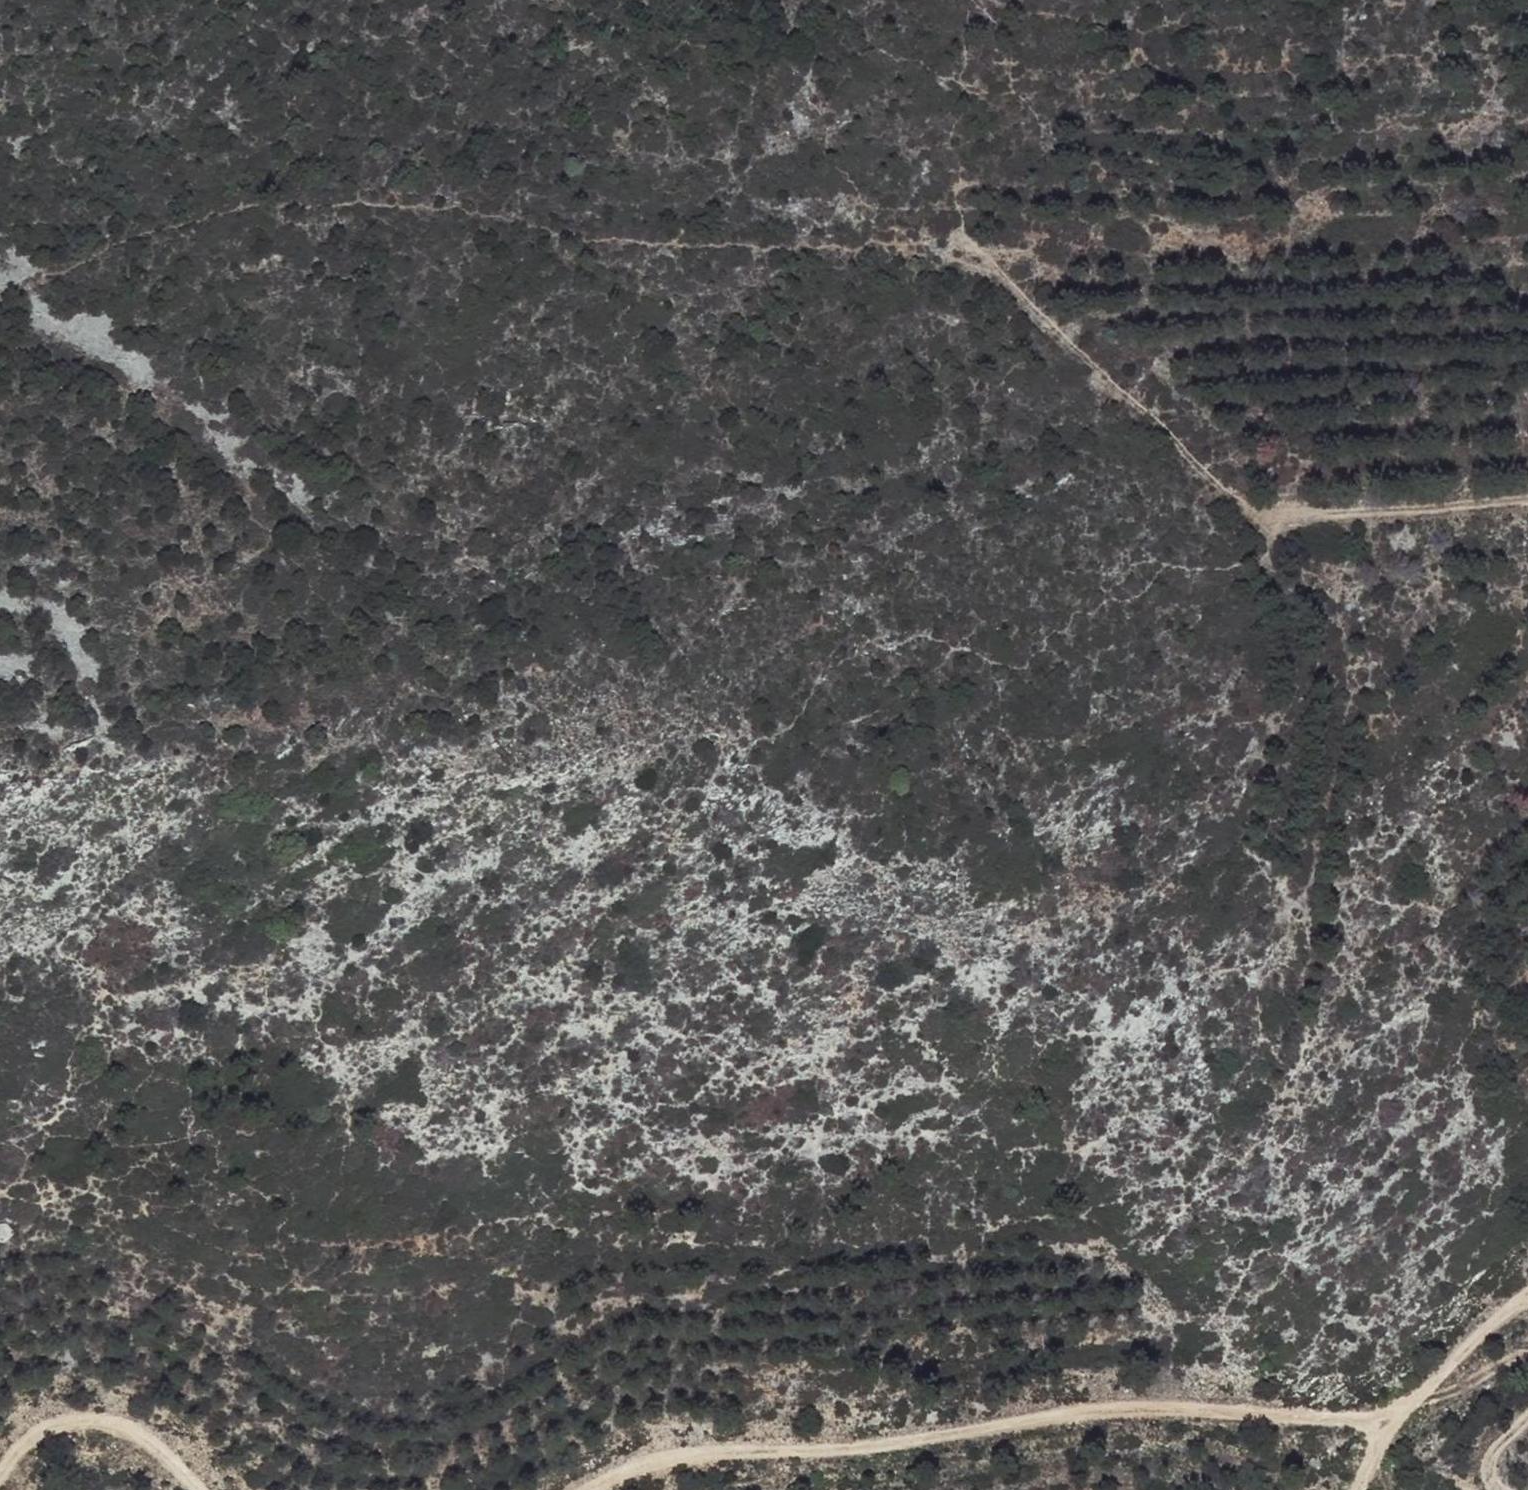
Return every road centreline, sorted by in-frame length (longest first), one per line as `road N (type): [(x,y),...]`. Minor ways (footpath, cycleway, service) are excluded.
road 1 (track): [(1380,1421),(1148,1406),(887,1446),(666,1456),(588,1489)]
road 2 (track): [(984,265),(1237,505),(1288,513),(1527,500)]
road 3 (track): [(195,1489),(121,1429),(62,1422),(0,1470)]
road 4 (track): [(1380,1421),(1527,1291)]

